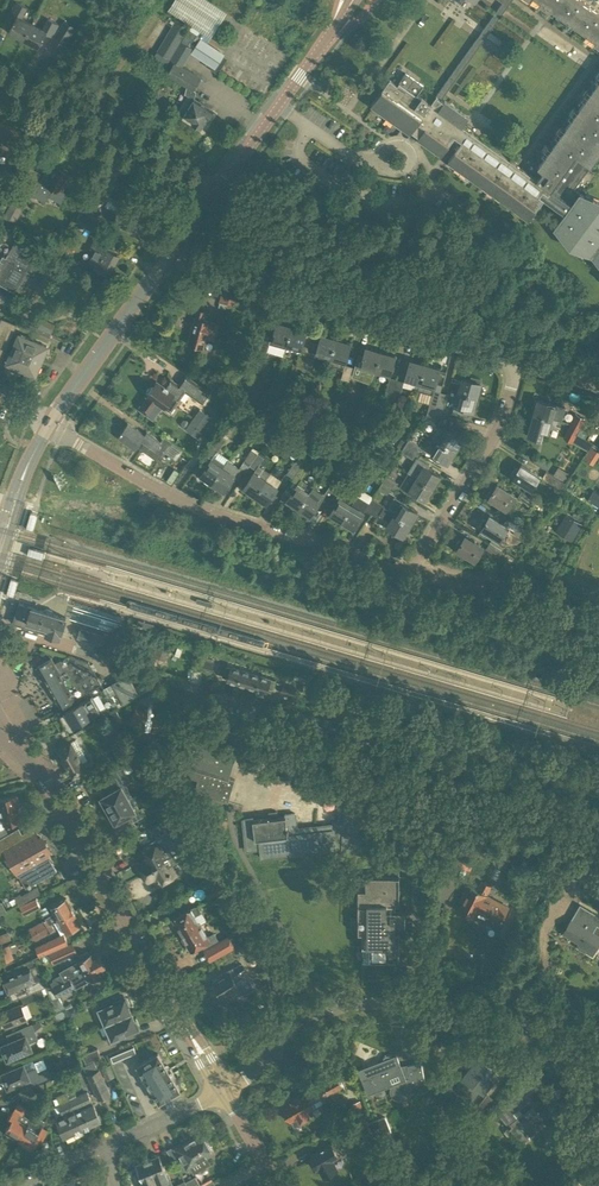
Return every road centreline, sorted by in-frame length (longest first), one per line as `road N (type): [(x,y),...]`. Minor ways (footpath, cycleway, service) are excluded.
road 1 (secondary): [(224,1093),(48,785),(0,735)]
road 2 (residential): [(598,1084),(525,1033),(378,1003),(301,1023),(224,1093)]
road 3 (residential): [(414,563),(396,568),(210,513),(63,433)]
road 4 (residential): [(168,257),(517,361)]
road 5 (unclassified): [(0,621),(261,709)]
road 6 (unclassified): [(215,195),(0,81)]
road 7 (secondary): [(215,195),(355,0)]
road 8 (residential): [(414,563),(494,436),(517,361)]
road 9 (secondary): [(51,423),(168,257)]
road 10 (track): [(598,603),(414,563)]
road 11 (secondary): [(0,548),(51,423)]
road 12 (residential): [(105,1147),(224,1093)]

